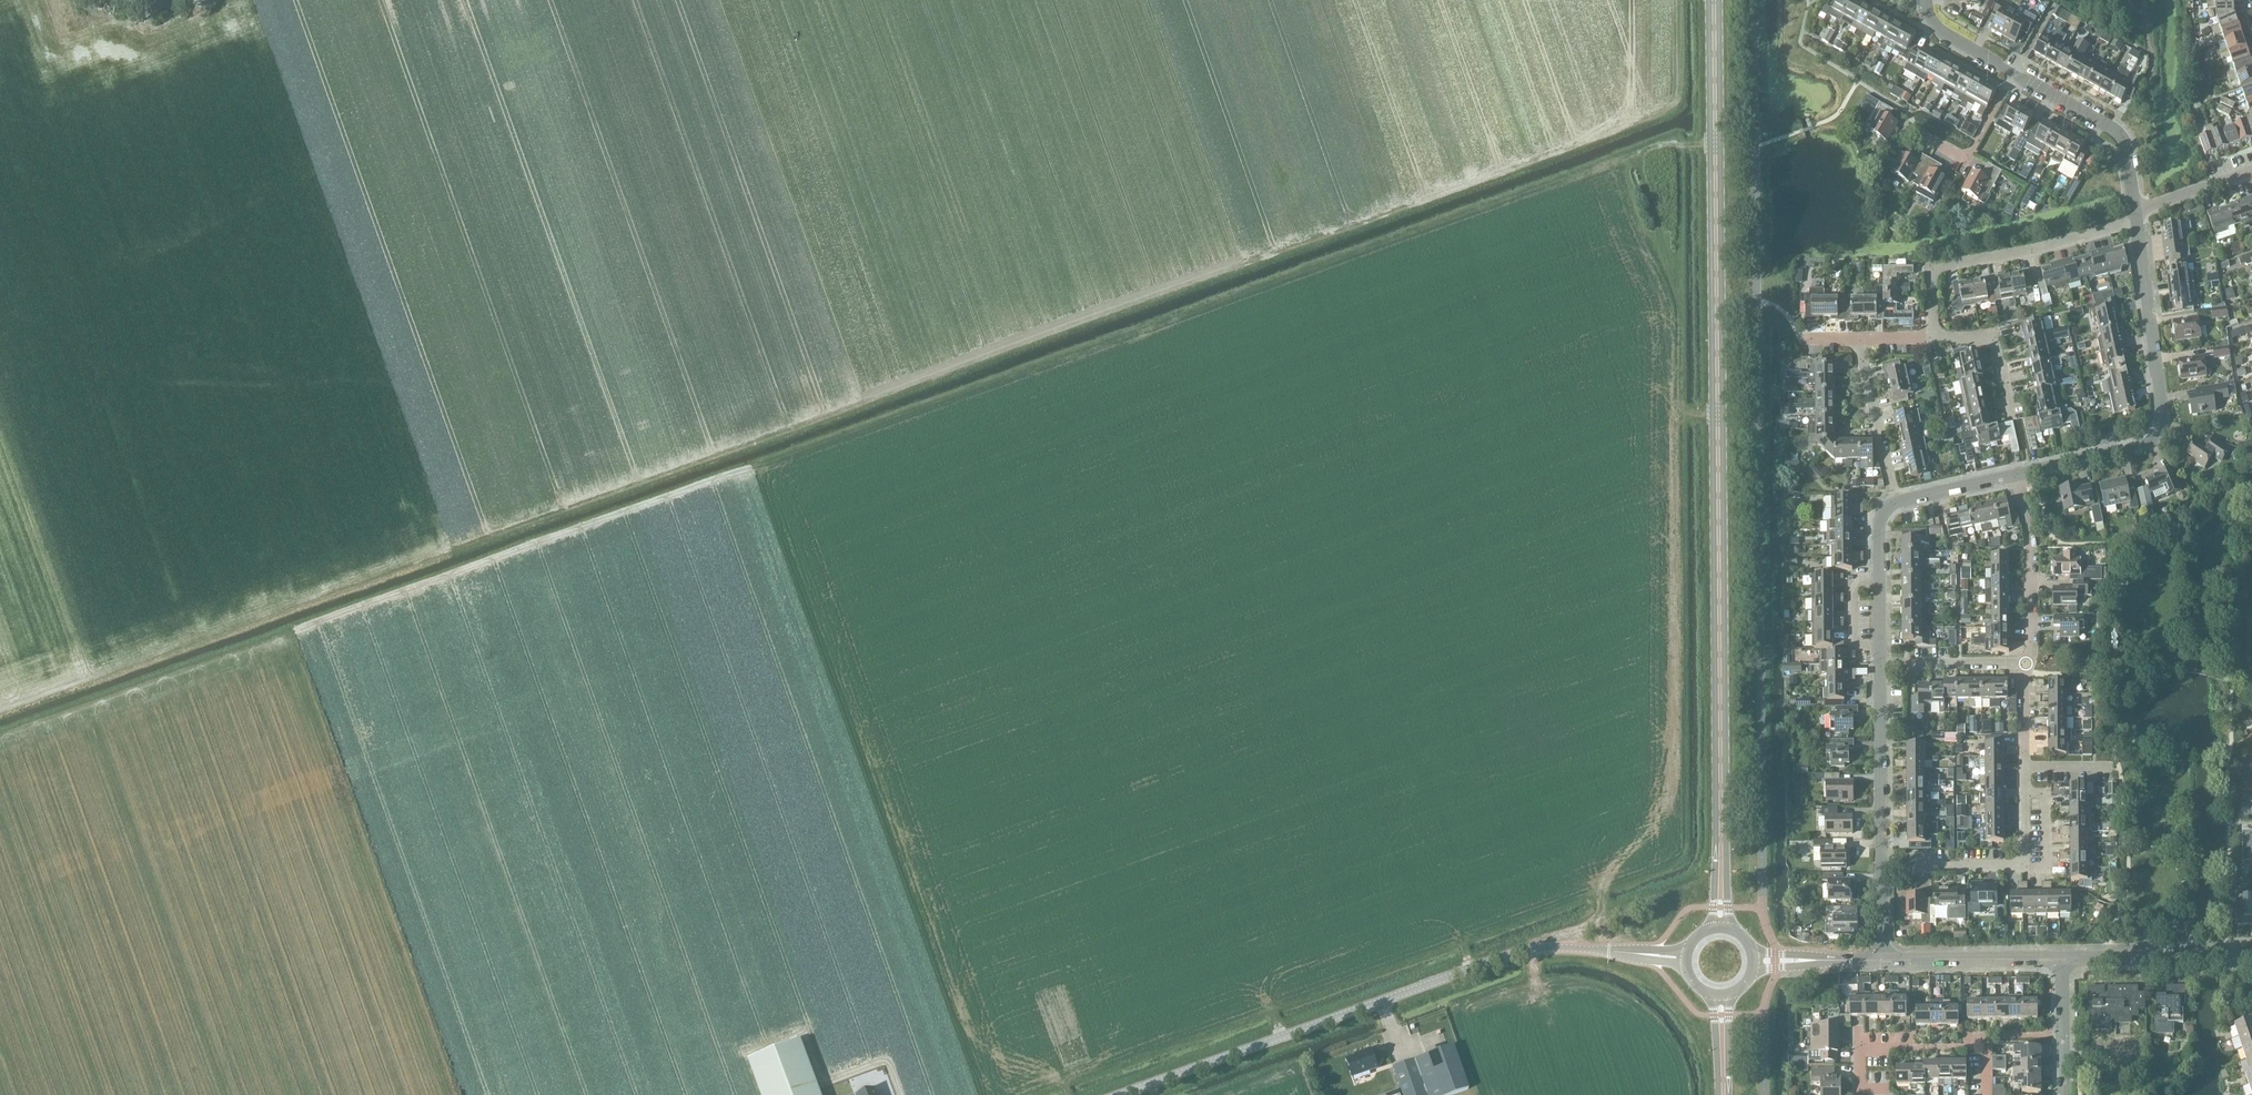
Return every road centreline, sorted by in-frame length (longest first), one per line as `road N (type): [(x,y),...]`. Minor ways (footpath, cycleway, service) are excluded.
road 1 (tertiary): [(1721,928),(1714,0)]
road 2 (unclassified): [(1121,1094),(1531,950),(1688,958)]
road 3 (residential): [(2018,474),(2141,446),(2158,433),(2162,411),(2136,221)]
road 4 (residential): [(1933,337),(1937,266),(2136,221)]
road 5 (residential): [(1881,870),(1879,662)]
road 6 (residential): [(2136,210),(2116,132),(2013,73)]
road 7 (unclassified): [(2062,959),(2251,957)]
road 8 (residential): [(2024,661),(2030,535),(2018,474)]
road 9 (unclassified): [(1882,960),(2062,959)]
road 10 (residential): [(1894,501),(1858,337)]
road 11 (residential): [(1879,662),(1879,525),(1894,501)]
road 12 (residential): [(1902,1048),(2062,1034)]
road 13 (residential): [(1912,128),(1971,155),(2013,73)]
road 14 (residential): [(1879,662),(2024,661)]
road 15 (residential): [(1881,870),(2026,870)]
road 16 (residential): [(2010,407),(1994,341),(1933,337)]
road 17 (residential): [(1894,501),(2018,474)]
road 18 (unclassified): [(1756,960),(1882,960)]
road 19 (residential): [(2251,170),(2136,210)]

